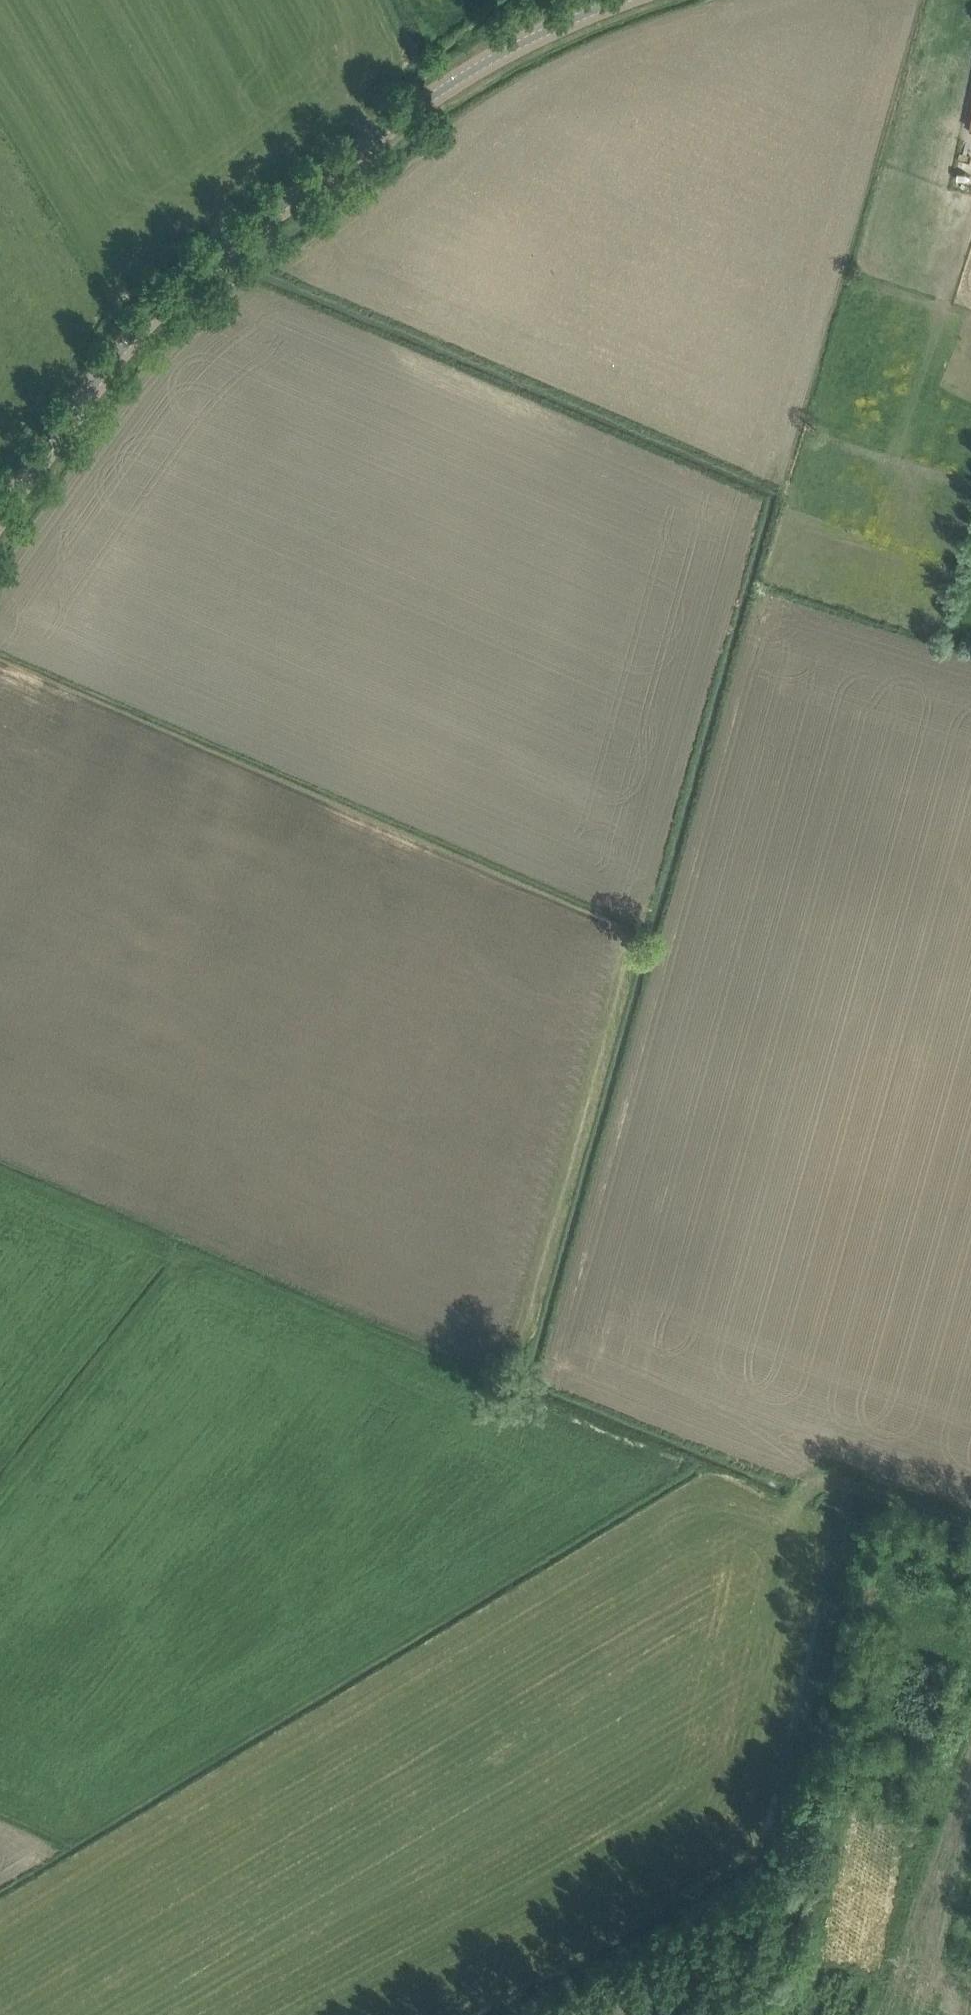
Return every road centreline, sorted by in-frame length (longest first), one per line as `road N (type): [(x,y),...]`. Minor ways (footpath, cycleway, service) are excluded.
road 1 (tertiary): [(0,516),(126,345),(186,283),(422,103),(487,61),(620,0)]
road 2 (track): [(970,1535),(564,1386)]

